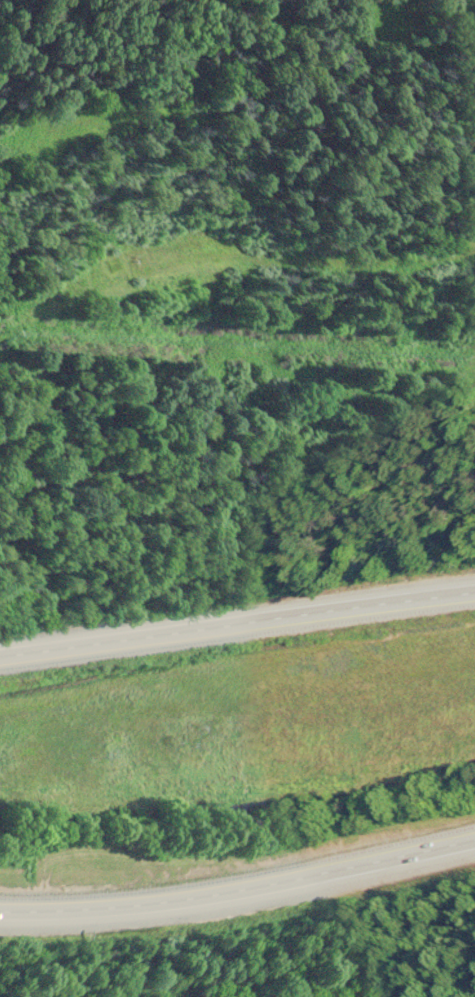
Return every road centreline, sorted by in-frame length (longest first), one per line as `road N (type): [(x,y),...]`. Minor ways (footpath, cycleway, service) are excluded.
road 1 (trunk): [(0,905),(179,895),(474,835)]
road 2 (trunk): [(474,593),(0,656)]

